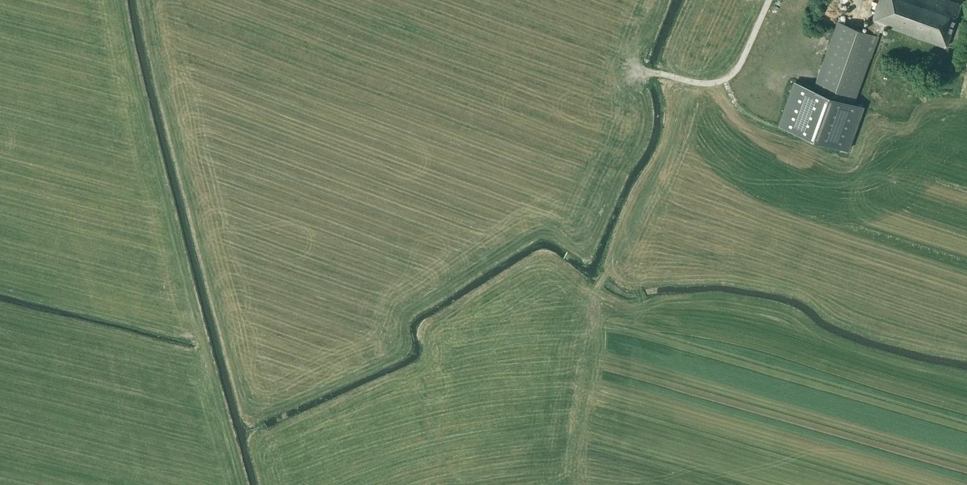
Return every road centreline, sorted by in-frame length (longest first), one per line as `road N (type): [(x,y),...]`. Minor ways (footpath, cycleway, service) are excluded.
road 1 (track): [(242,484),(151,142)]
road 2 (track): [(770,0),(745,58),(725,78),(655,74)]

